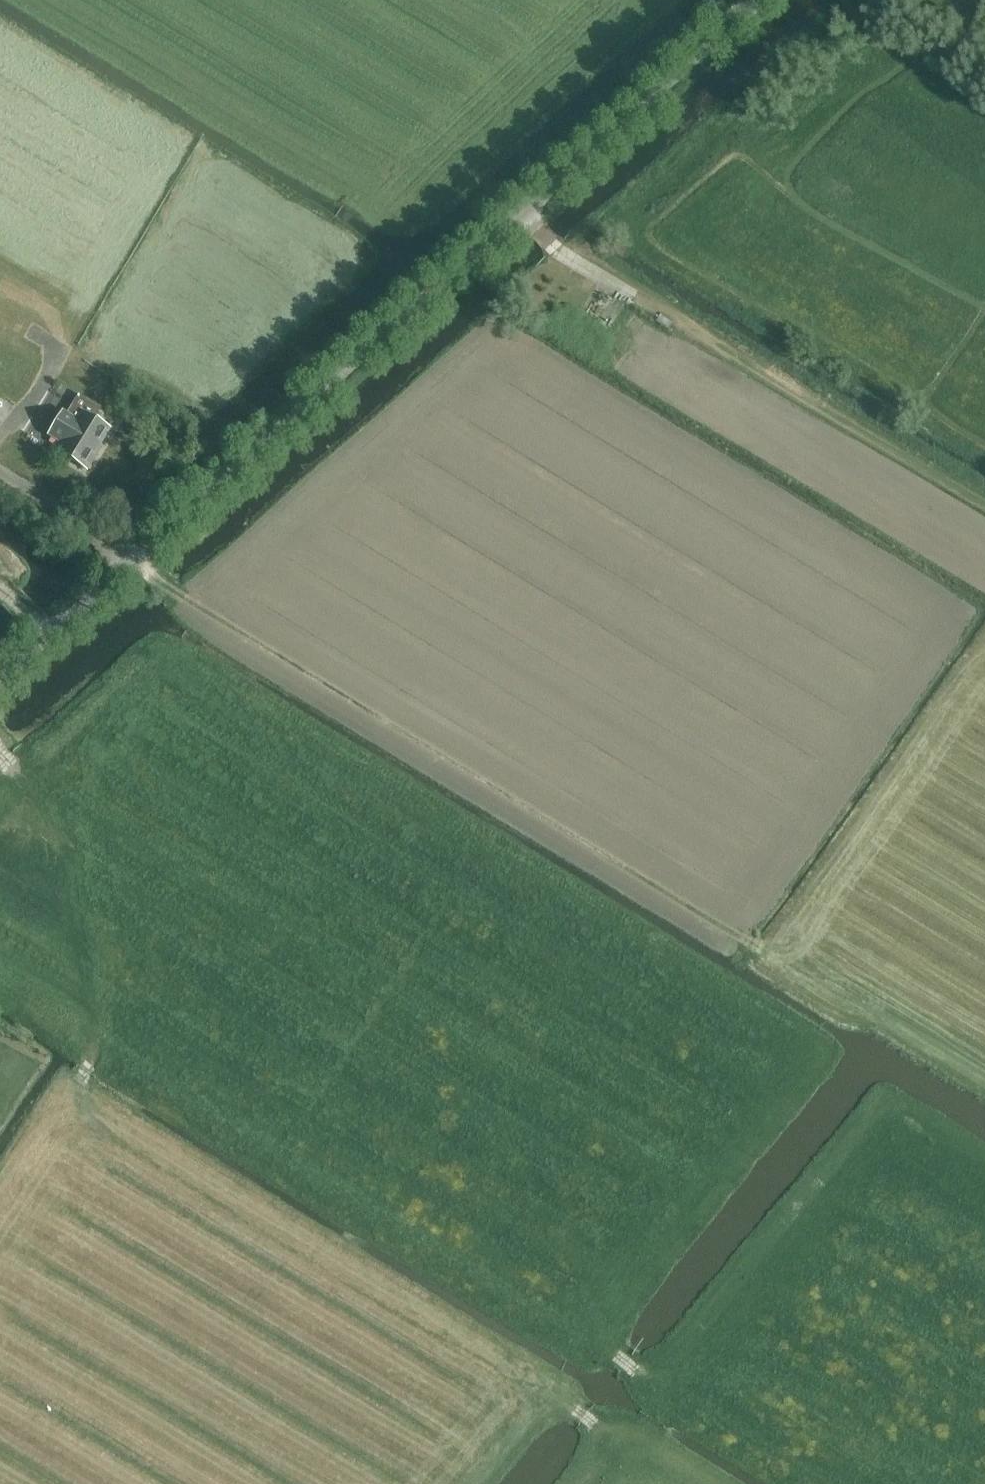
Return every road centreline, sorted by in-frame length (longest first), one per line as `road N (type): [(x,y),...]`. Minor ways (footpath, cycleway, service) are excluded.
road 1 (unclassified): [(0,685),(760,0)]
road 2 (track): [(984,498),(554,246),(525,212)]

